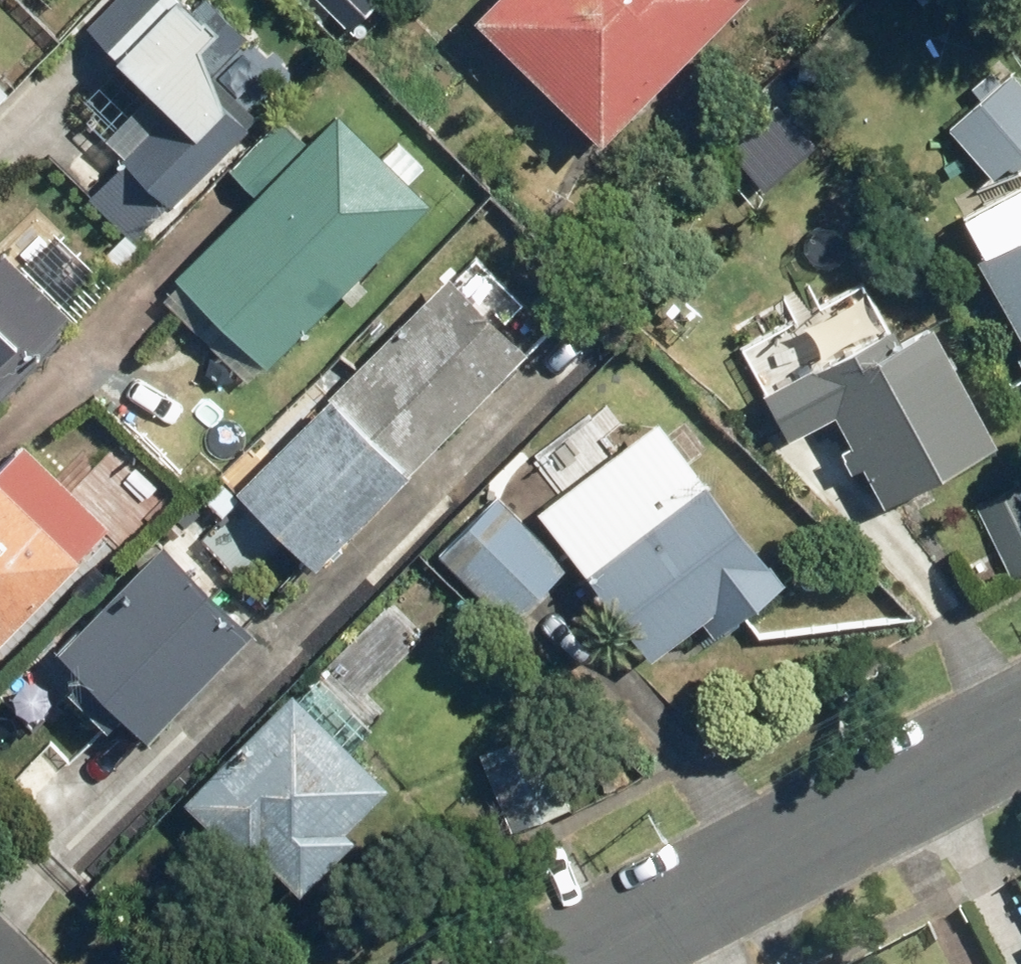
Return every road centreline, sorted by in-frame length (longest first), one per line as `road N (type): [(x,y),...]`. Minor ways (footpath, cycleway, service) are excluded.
road 1 (residential): [(1020,721),(563,963)]

